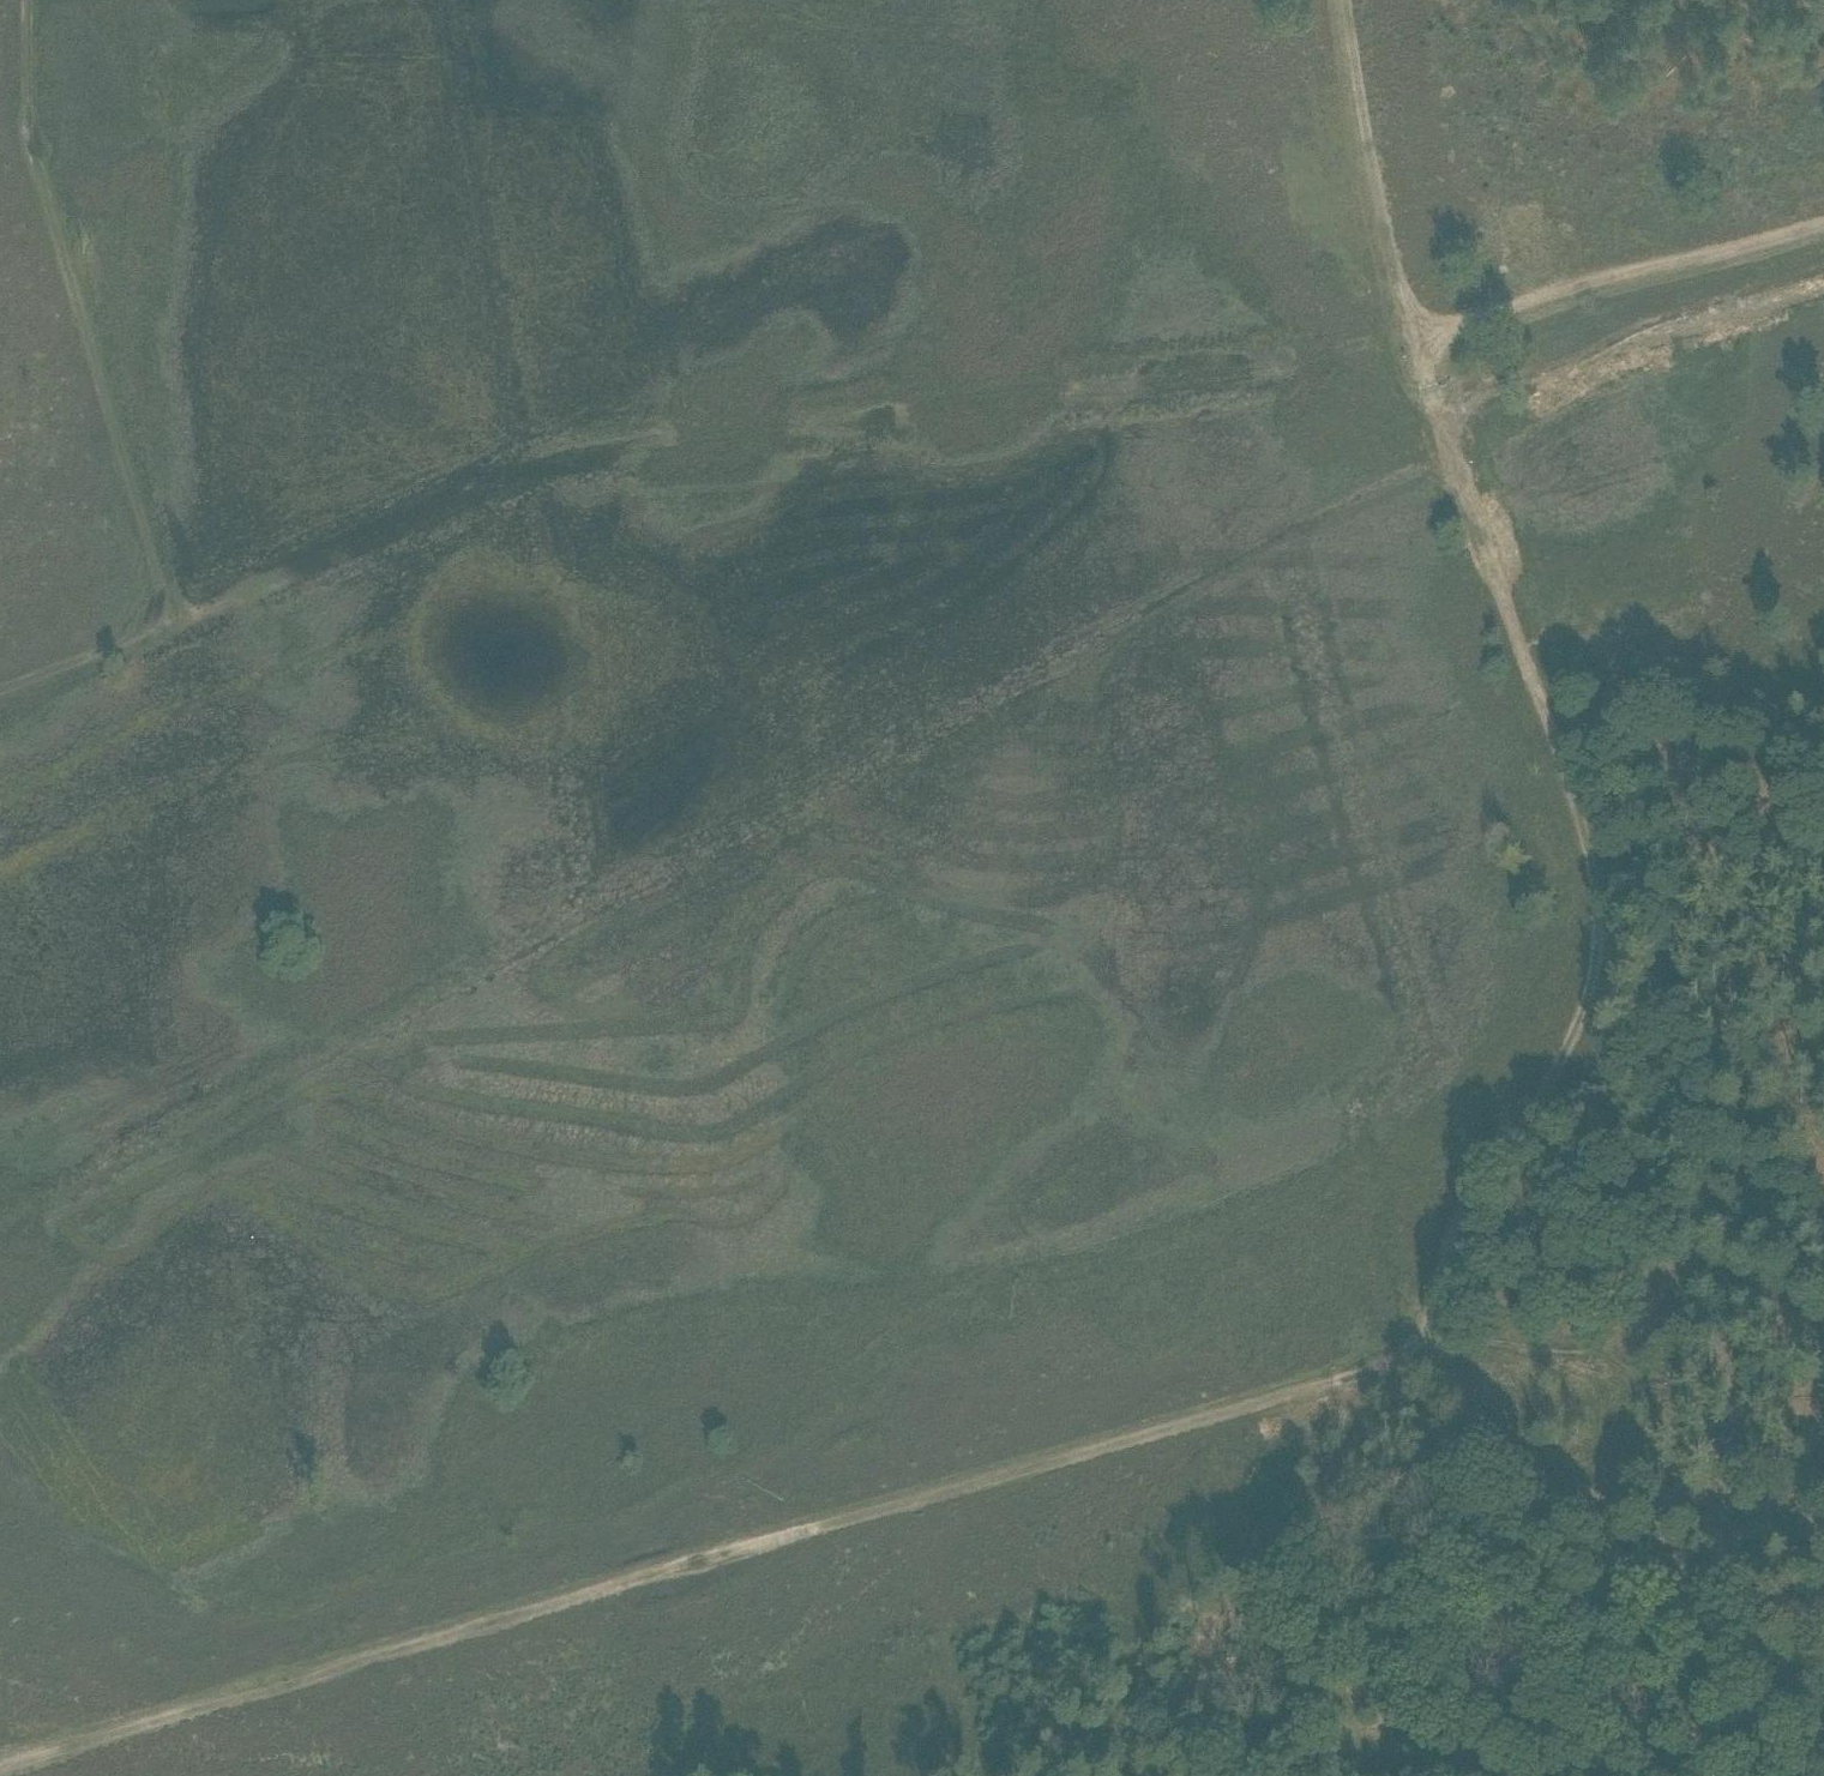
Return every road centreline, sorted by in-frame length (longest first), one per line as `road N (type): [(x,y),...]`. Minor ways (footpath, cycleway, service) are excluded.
road 1 (track): [(1428,1333),(1396,1362),(0,1767)]
road 2 (track): [(1423,335),(1190,382),(937,404),(590,456),(474,493),(178,617),(157,615)]
road 3 (track): [(1423,335),(1429,391),(1593,868),(1595,948),(1584,1024),(1454,1239),(1428,1333)]
road 4 (track): [(31,0),(35,121),(163,589),(157,615)]
road 5 (track): [(1423,335),(1823,224)]
road 6 (track): [(1344,0),(1368,156),(1423,335)]
road 7 (track): [(157,615),(142,635),(0,692)]

